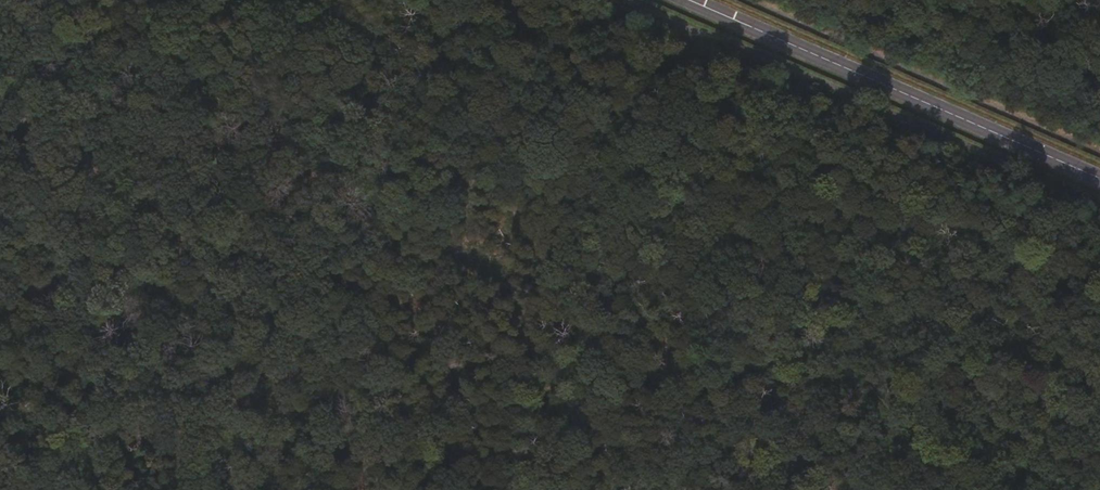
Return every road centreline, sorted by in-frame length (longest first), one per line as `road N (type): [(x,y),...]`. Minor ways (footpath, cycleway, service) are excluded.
road 1 (secondary): [(685,0),(1099,180)]
road 2 (track): [(1099,370),(1016,489)]

